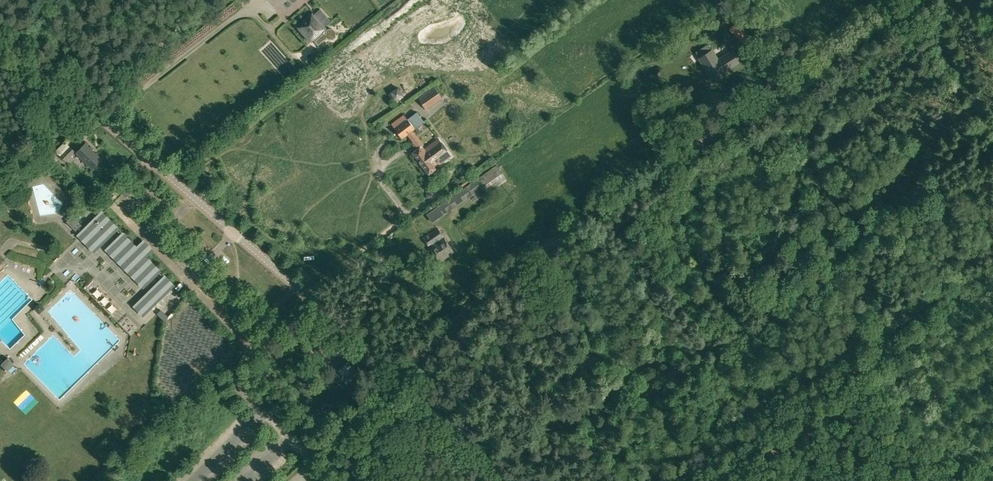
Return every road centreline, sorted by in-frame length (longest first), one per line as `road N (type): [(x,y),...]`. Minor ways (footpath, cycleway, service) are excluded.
road 1 (unclassified): [(402,376),(522,262),(912,0)]
road 2 (unclassified): [(402,376),(0,32)]
road 3 (track): [(992,295),(912,348),(902,379),(924,437),(962,464),(972,480)]
road 4 (unclassified): [(512,480),(402,376)]
road 5 (unclassified): [(298,480),(402,376)]

